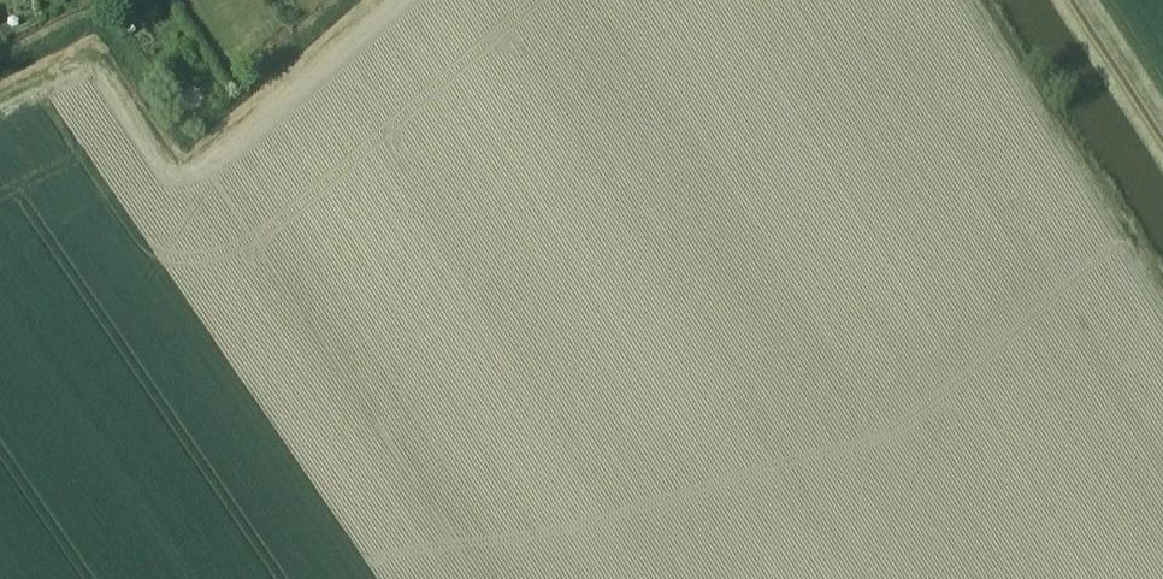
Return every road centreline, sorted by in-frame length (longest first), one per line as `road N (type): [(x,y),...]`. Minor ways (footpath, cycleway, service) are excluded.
road 1 (track): [(1073,0),(1162,143)]

